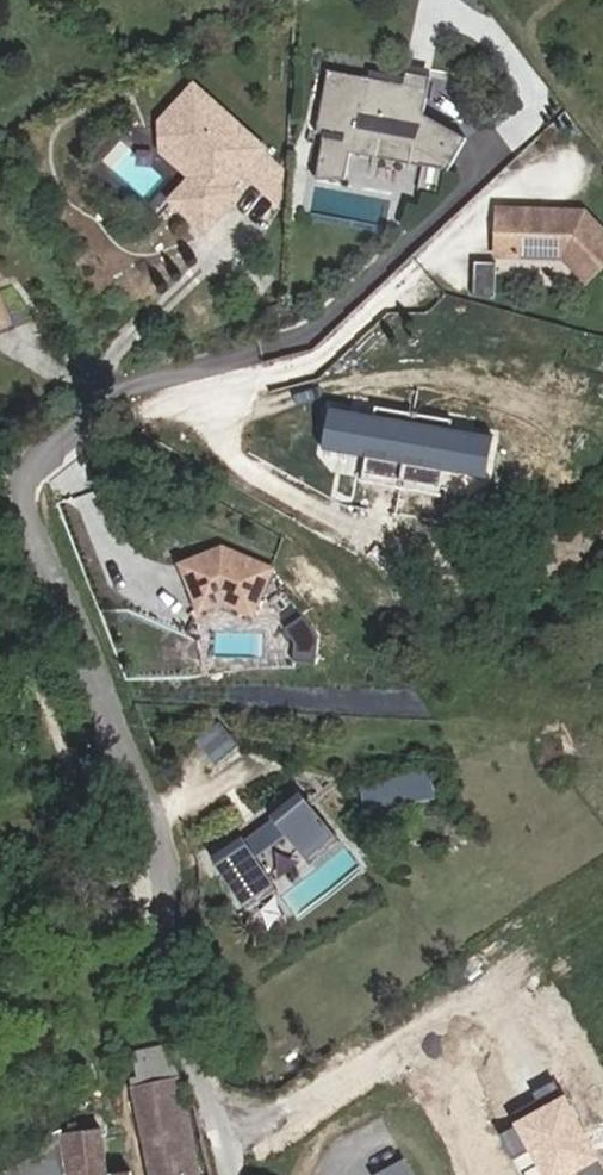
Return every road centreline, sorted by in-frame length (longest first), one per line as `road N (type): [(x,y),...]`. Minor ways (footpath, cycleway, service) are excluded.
road 1 (residential): [(228,1174),(199,1083),(159,848),(24,512),(21,479),(117,397),(258,353)]

